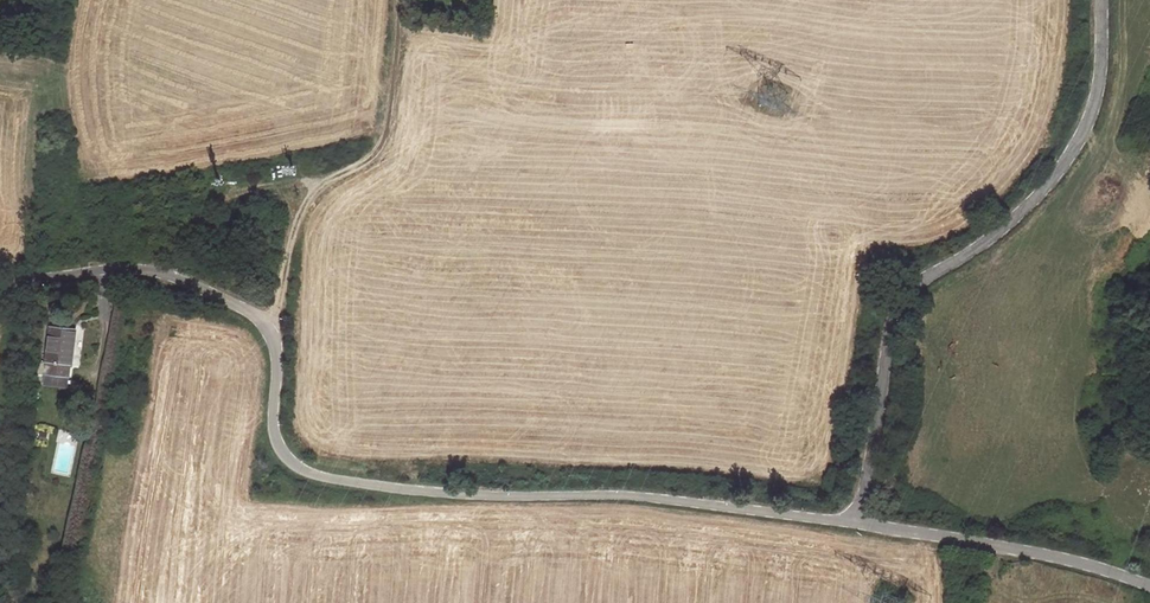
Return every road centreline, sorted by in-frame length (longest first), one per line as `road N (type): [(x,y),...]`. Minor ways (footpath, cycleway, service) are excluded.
road 1 (unclassified): [(0,286),(147,271),(243,308),(276,347),(274,423),(283,454),(301,469),(340,480),(492,495),(616,495),(858,522)]
road 2 (unclassified): [(858,522),(899,305),(919,282),(992,238),(1079,154),(1098,120),(1107,0)]
road 3 (track): [(265,326),(309,198),(383,144),(399,0)]
road 4 (unclassified): [(858,522),(1052,557),(1149,587)]

